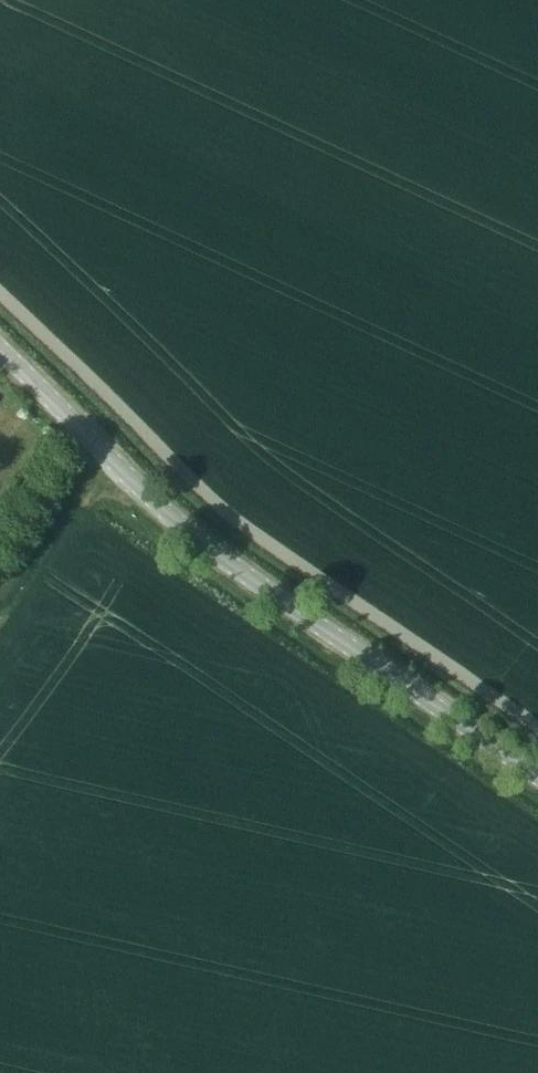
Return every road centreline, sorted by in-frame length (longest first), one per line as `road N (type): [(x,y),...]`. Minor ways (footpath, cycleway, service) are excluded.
road 1 (tertiary): [(537,779),(204,545),(0,352)]

